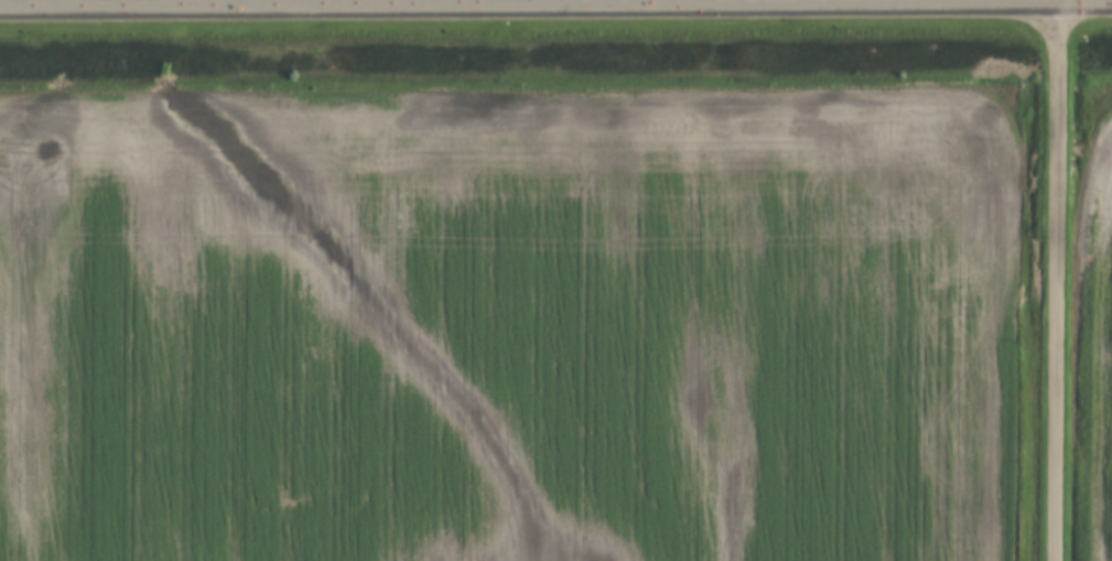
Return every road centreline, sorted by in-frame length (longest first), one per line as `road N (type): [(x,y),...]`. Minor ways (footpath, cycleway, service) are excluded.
road 1 (residential): [(1060,560),(1063,0)]

